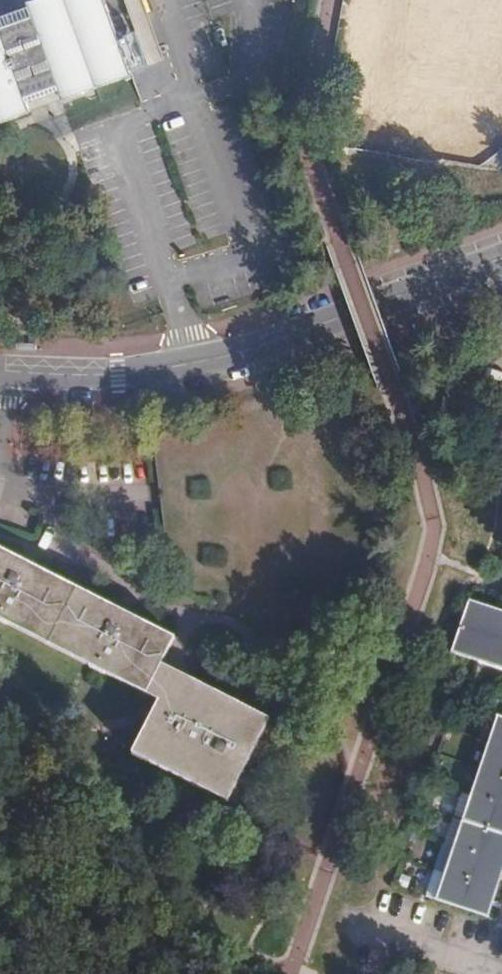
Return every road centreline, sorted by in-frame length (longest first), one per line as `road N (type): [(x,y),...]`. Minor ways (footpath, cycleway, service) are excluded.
road 1 (tertiary): [(501,257),(191,367),(119,378),(0,373)]

